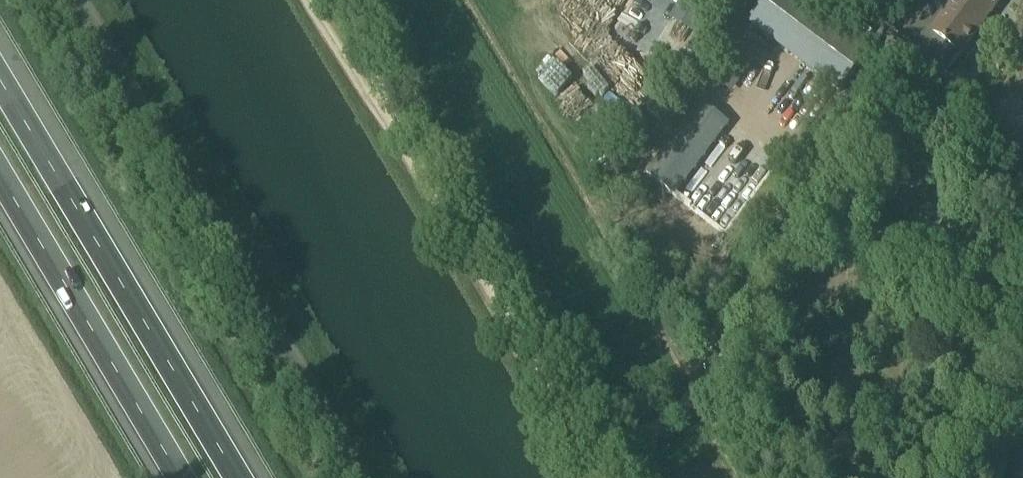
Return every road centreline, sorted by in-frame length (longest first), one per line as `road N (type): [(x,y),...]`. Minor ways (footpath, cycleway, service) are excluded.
road 1 (track): [(308,0),(606,477)]
road 2 (unclassified): [(374,477),(90,0)]
road 3 (motorway): [(243,477),(0,72)]
road 4 (motorway): [(0,169),(184,477)]
road 5 (track): [(340,0),(387,125)]

